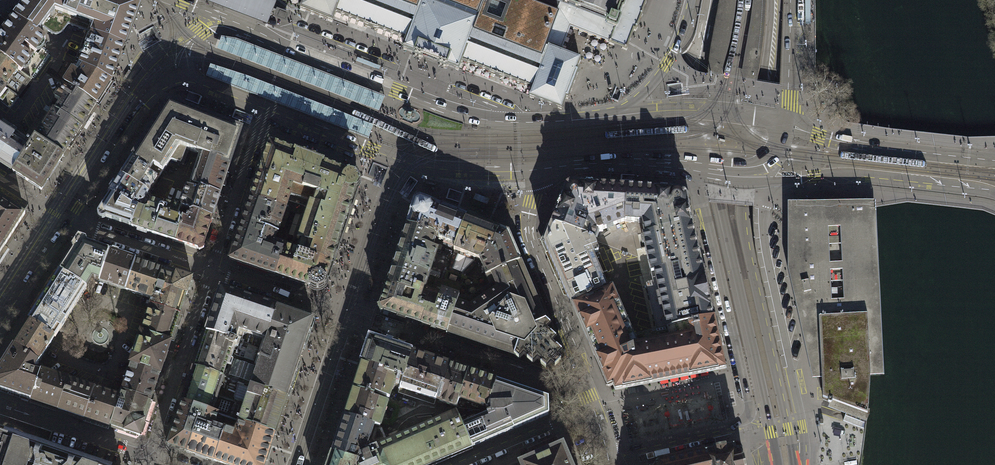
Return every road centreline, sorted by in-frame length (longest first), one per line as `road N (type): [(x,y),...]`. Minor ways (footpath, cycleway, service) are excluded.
road 1 (tertiary): [(714,0),(703,72),(706,136),(777,464)]
road 2 (tertiary): [(795,464),(745,206),(771,0)]
road 3 (residential): [(697,169),(749,414),(607,454)]
road 4 (residential): [(798,464),(802,427),(763,238),(769,176)]
road 5 (residential): [(538,123),(299,31),(266,36)]
road 6 (tertiary): [(266,109),(422,167),(543,169)]
road 7 (tertiary): [(538,123),(459,113),(266,36)]
road 8 (residential): [(583,385),(530,242),(528,216),(543,169)]
road 9 (tertiary): [(769,176),(857,175),(994,193)]
road 10 (tertiary): [(994,160),(852,146),(783,125)]
road 11 (residential): [(151,456),(212,270)]
road 12 (tertiary): [(66,222),(147,101),(167,83),(188,78)]
road 13 (residential): [(212,270),(266,109)]
road 14 (tertiary): [(783,125),(720,111),(615,114)]
road 15 (residential): [(0,404),(151,456)]
road 16 (tertiary): [(543,169),(618,162),(697,169)]
road 17 (residential): [(445,345),(583,385)]
road 18 (residential): [(461,464),(592,409)]
road 19 (tertiary): [(691,0),(666,65),(615,114)]
road 20 (residential): [(92,230),(212,270)]
road 21 (tertiary): [(783,125),(791,0)]
road 22 (tertiary): [(0,325),(66,222)]

